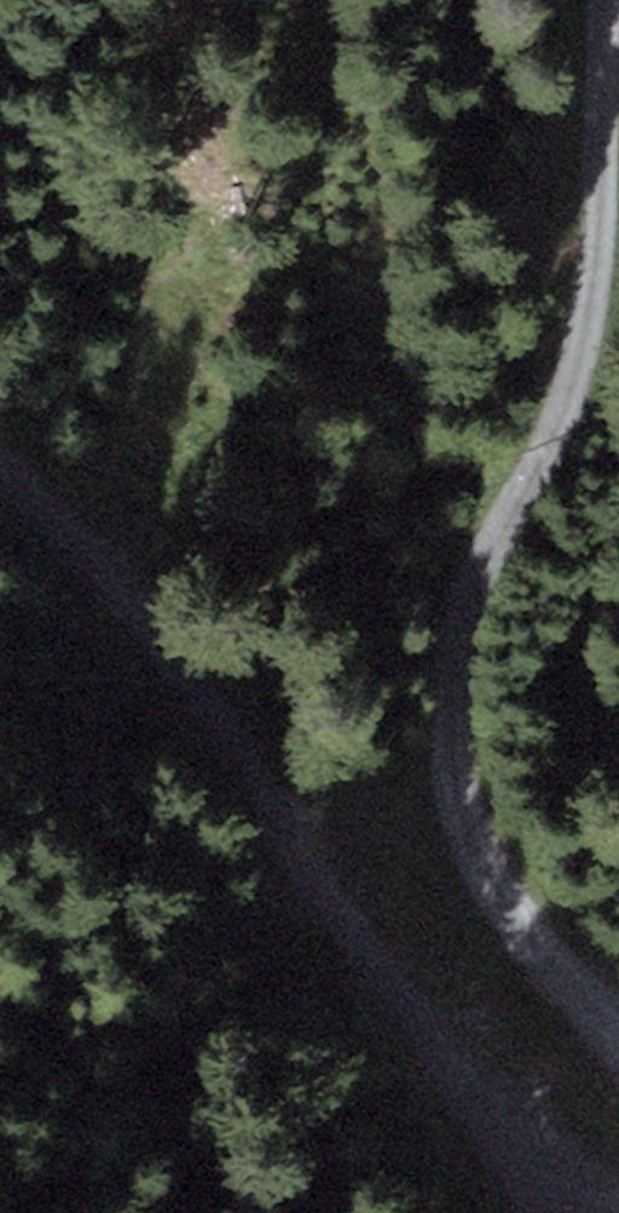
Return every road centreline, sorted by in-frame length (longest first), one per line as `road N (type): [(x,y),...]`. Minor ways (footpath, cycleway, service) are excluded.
road 1 (track): [(618,1035),(476,832),(452,628),(563,424),(595,197),(607,0)]
road 2 (track): [(0,475),(210,682),(545,1204),(581,1212)]

